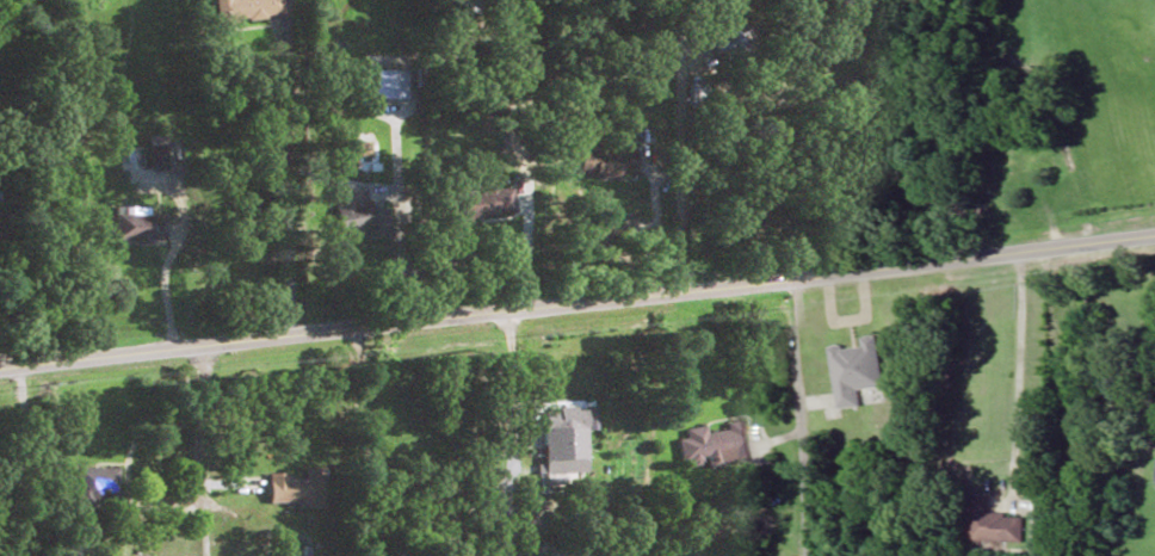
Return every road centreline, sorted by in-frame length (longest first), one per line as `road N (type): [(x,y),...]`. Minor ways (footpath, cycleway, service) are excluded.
road 1 (residential): [(0,368),(1154,237)]
road 2 (residential): [(793,279),(808,555)]

